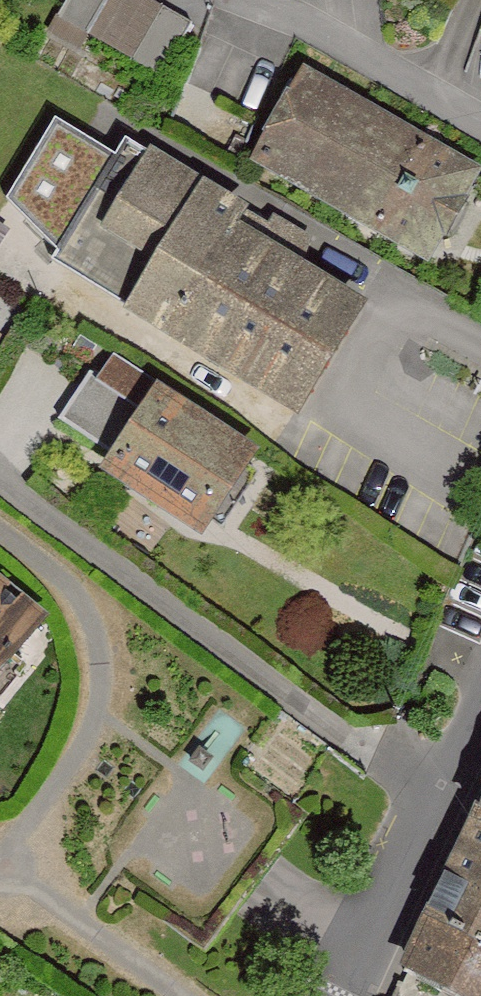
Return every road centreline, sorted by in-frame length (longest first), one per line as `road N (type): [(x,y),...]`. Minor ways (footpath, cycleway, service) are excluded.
road 1 (residential): [(343,995),(480,705)]

